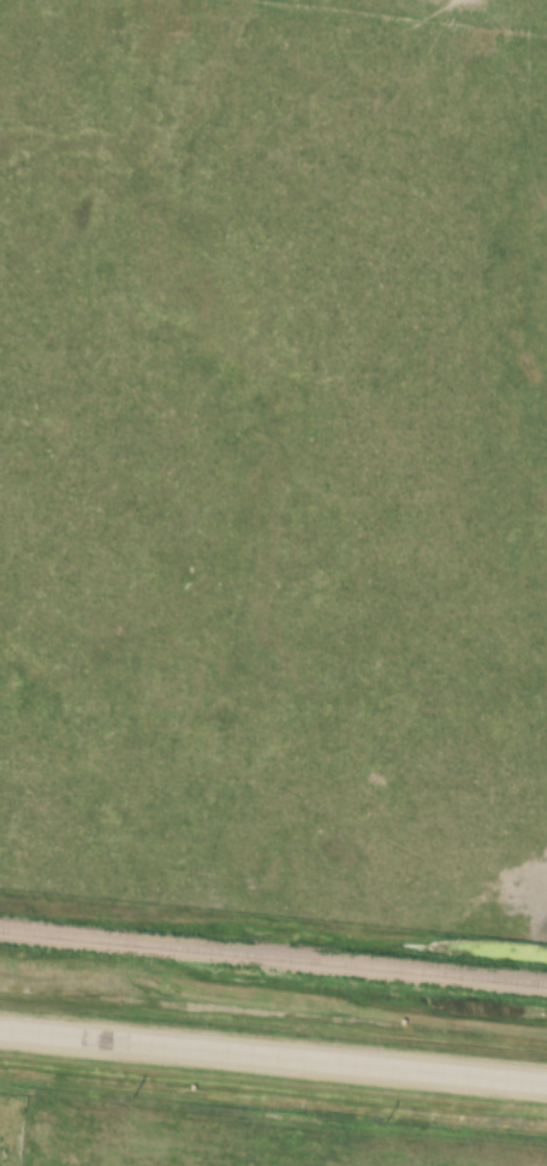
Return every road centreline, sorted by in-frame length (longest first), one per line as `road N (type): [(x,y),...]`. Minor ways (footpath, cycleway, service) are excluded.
road 1 (secondary): [(546,1081),(0,1026)]

